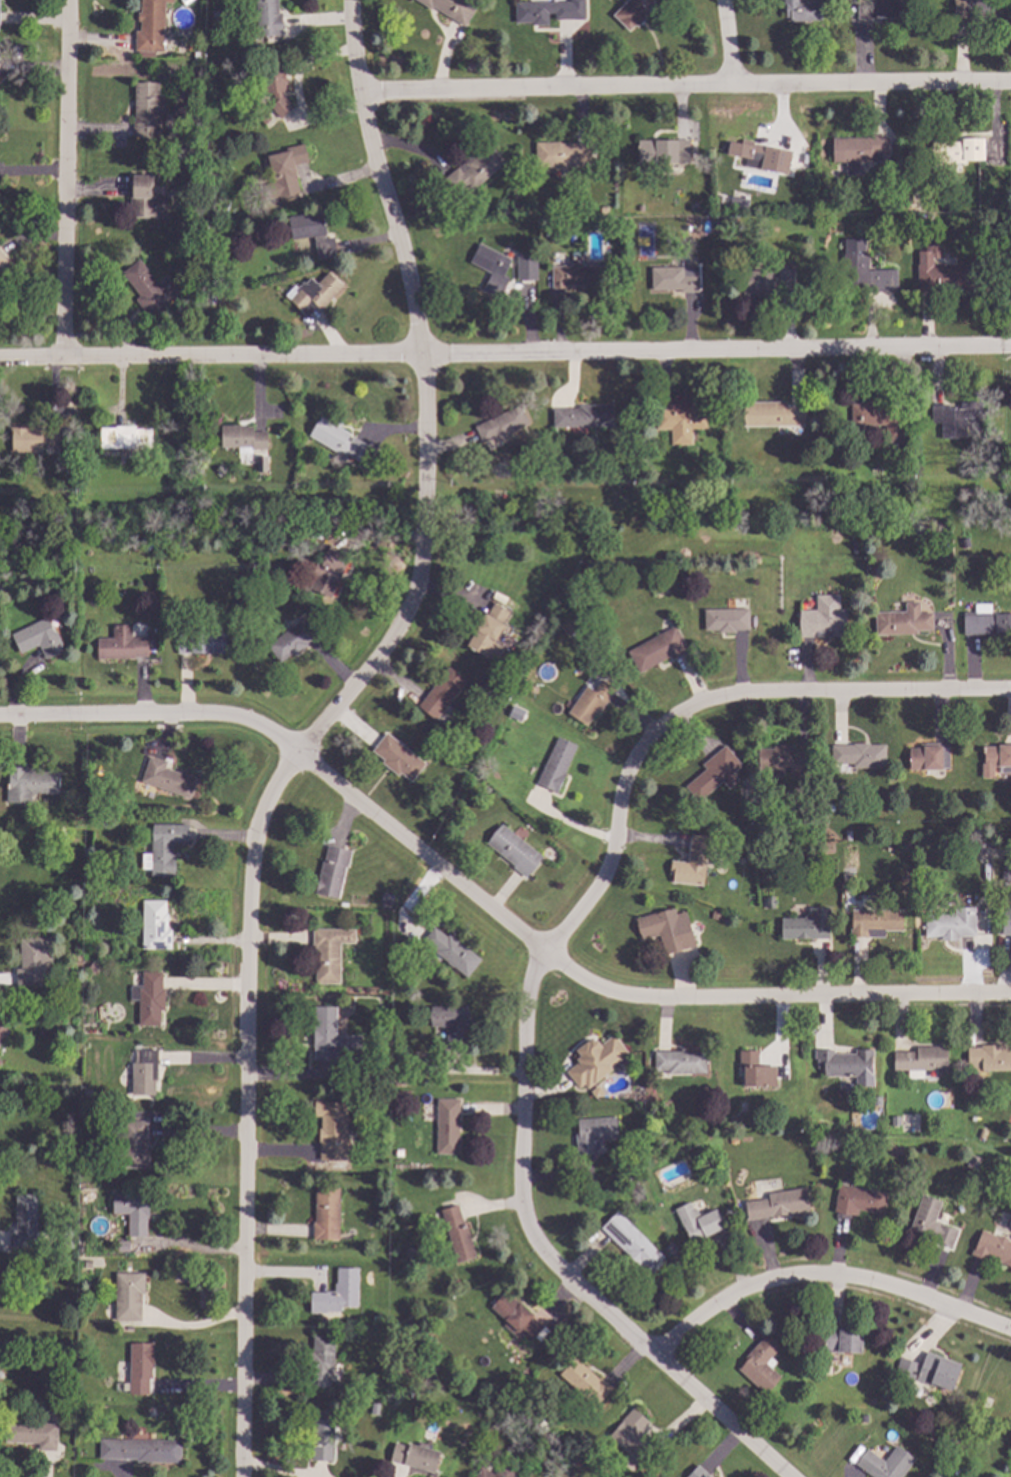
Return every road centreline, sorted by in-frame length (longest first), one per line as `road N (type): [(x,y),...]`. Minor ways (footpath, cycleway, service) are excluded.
road 1 (residential): [(355,0),(356,90),(426,358),(426,534),(422,572),(394,640),(300,754),(252,838),(243,1476)]
road 2 (residential): [(1010,998),(628,999),(544,958),(300,754),(236,718),(0,720)]
road 3 (residential): [(1010,341),(0,360)]
road 4 (residential): [(1010,80),(356,90)]
road 5 (residential): [(544,958),(526,990),(520,1029),(518,1214),(542,1260),(792,1476)]
road 6 (residential): [(1010,695),(721,700),(674,717),(636,754),(599,887),(544,958)]
road 7 (residential): [(1010,1334),(891,1288),(828,1274),(736,1292),(650,1356)]
road 8 (residential): [(68,0),(62,360)]

